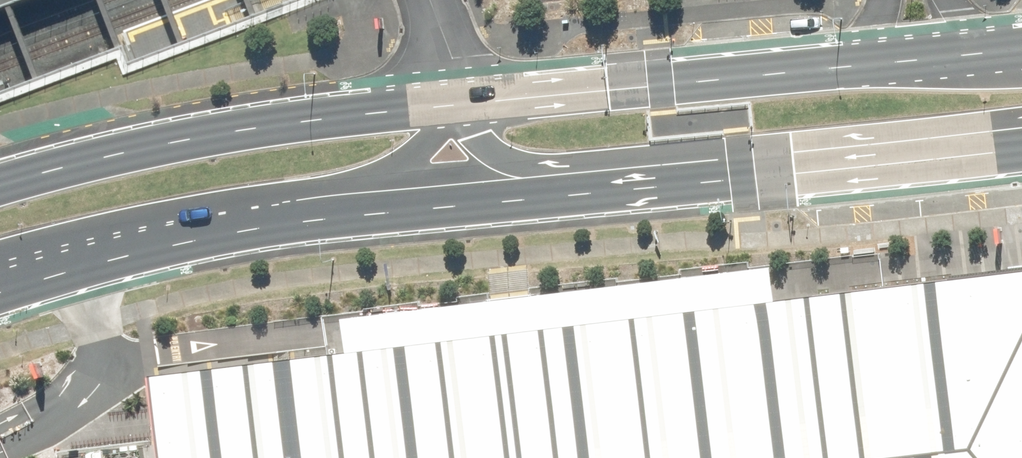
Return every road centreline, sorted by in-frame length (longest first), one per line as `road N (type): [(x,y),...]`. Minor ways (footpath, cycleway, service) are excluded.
road 1 (primary): [(452,100),(1021,61)]
road 2 (primary): [(0,185),(244,128),(452,100)]
road 3 (primary): [(683,185),(312,223)]
road 4 (primary): [(1021,154),(683,185)]
road 5 (primary): [(312,223),(180,244),(0,293)]
road 6 (primary): [(683,185),(503,158),(472,137),(452,100)]
road 7 (primary): [(452,100),(425,148),(312,223)]

